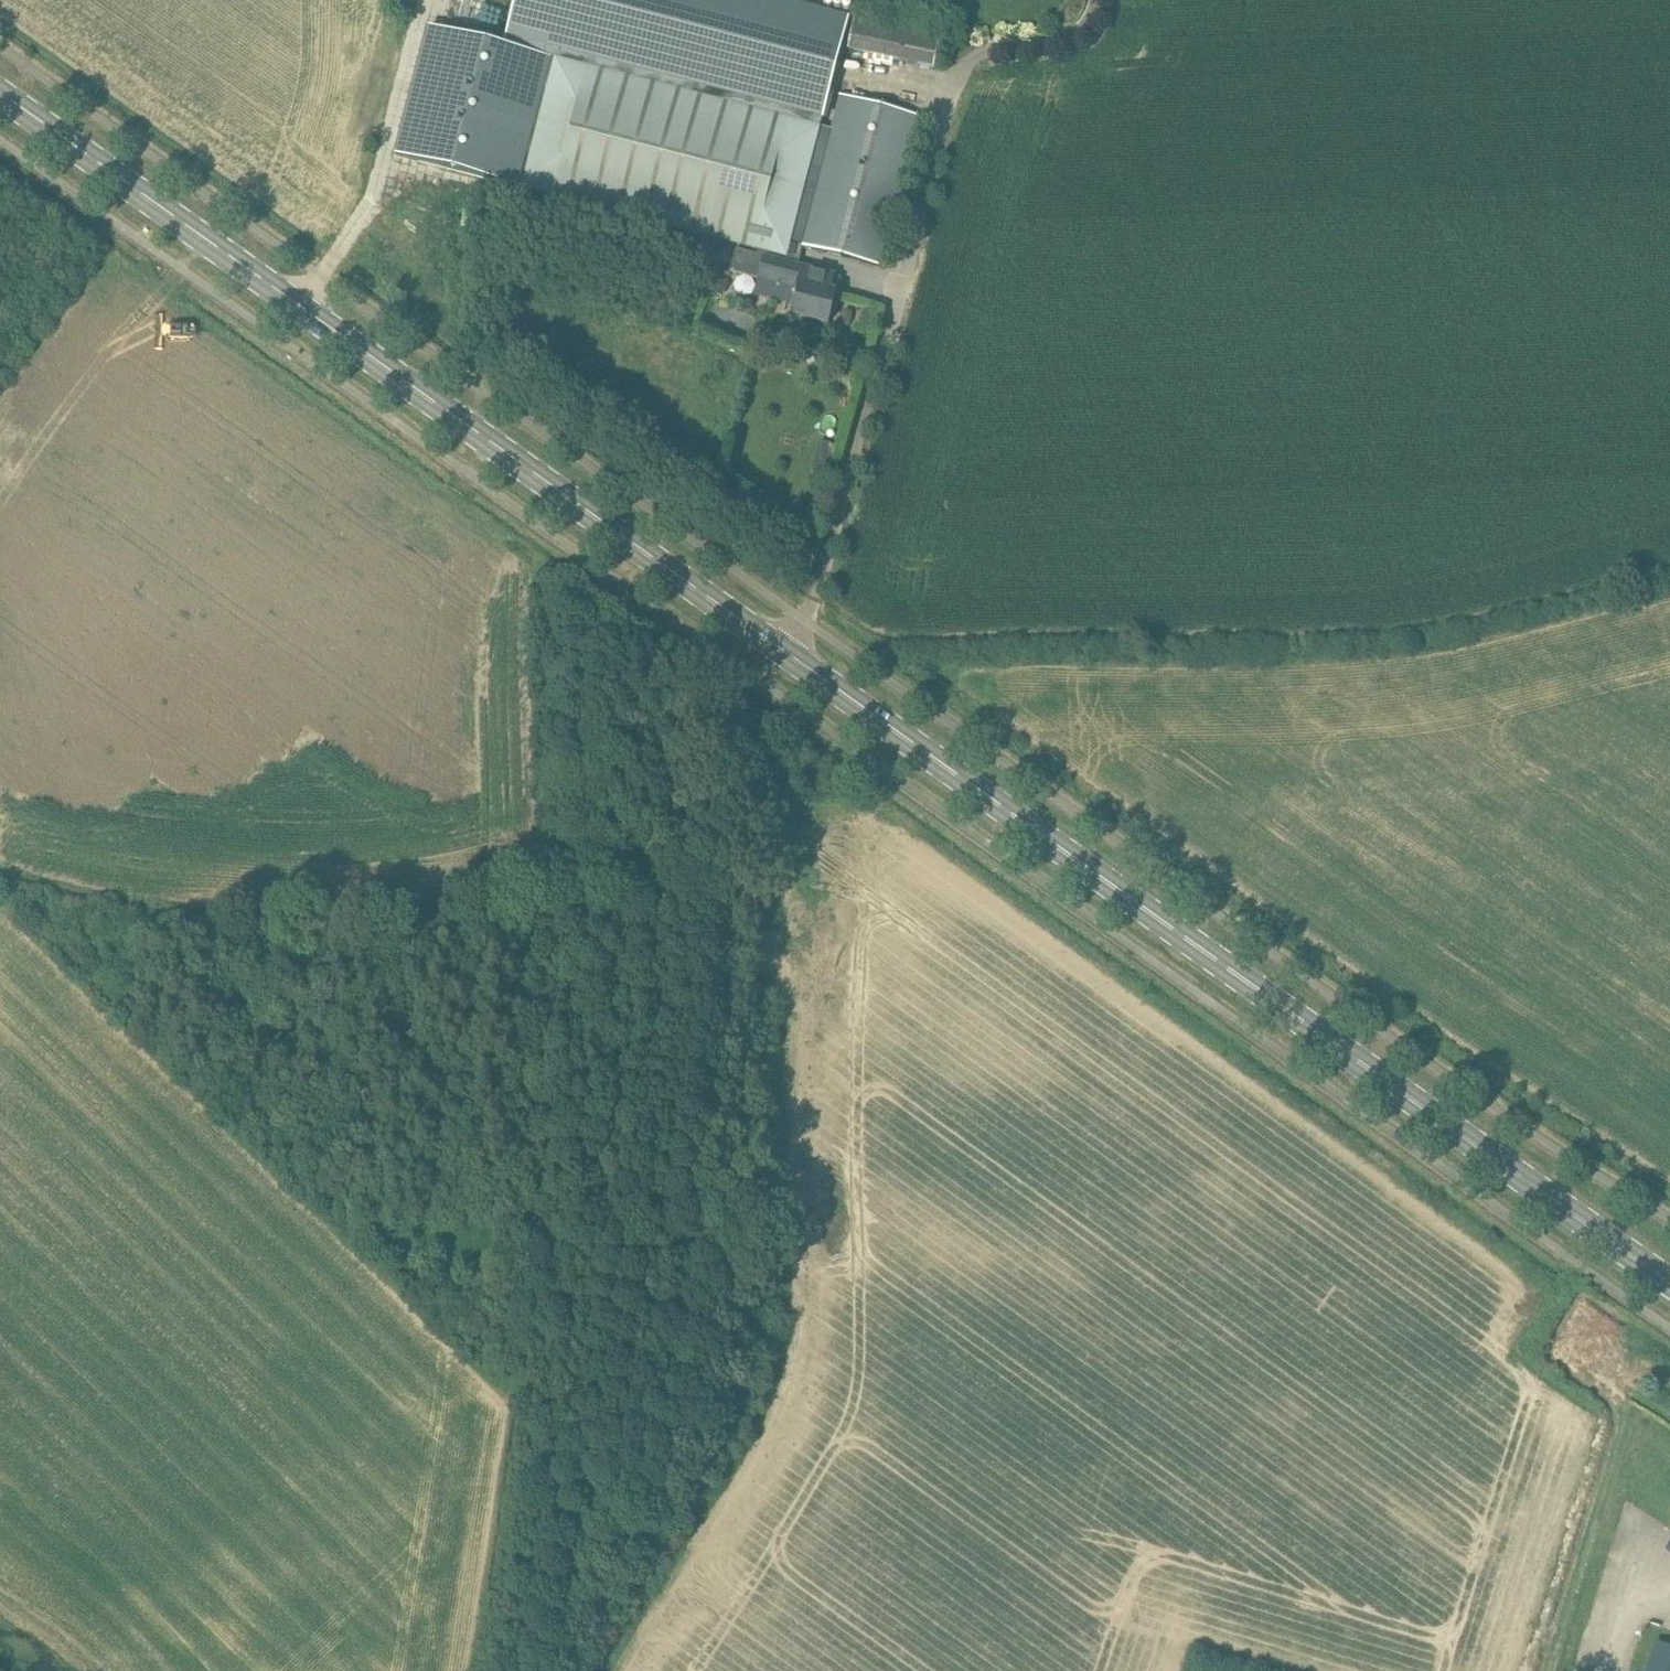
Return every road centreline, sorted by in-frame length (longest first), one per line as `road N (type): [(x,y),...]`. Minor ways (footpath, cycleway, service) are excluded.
road 1 (primary): [(1669,1281),(0,95)]

